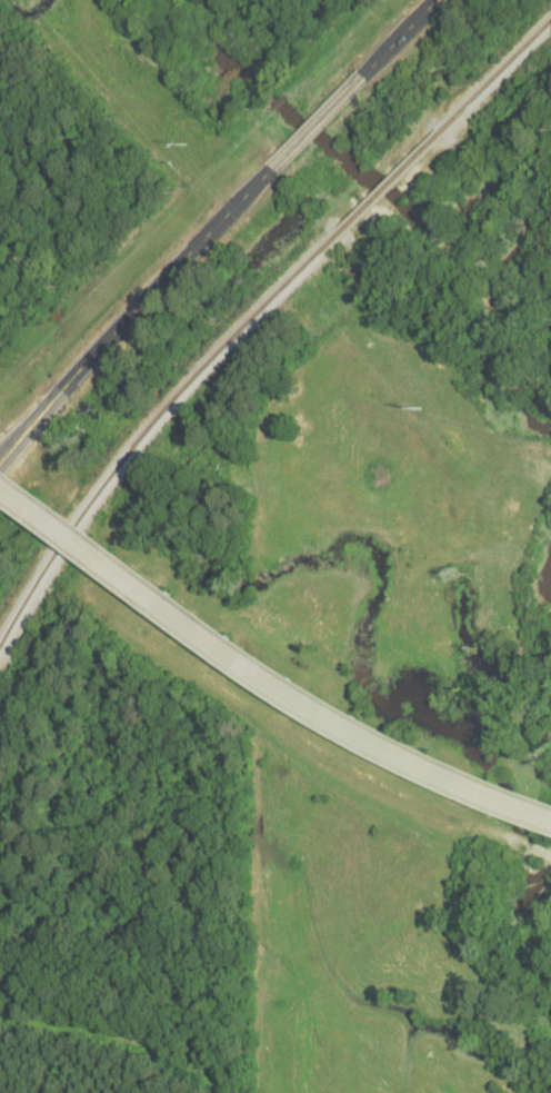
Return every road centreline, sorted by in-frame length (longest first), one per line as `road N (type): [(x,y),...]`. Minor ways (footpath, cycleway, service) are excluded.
road 1 (primary): [(550,816),(421,764),(329,715),(0,483)]
road 2 (primary): [(0,456),(270,167)]
road 3 (primary): [(270,167),(361,73)]

